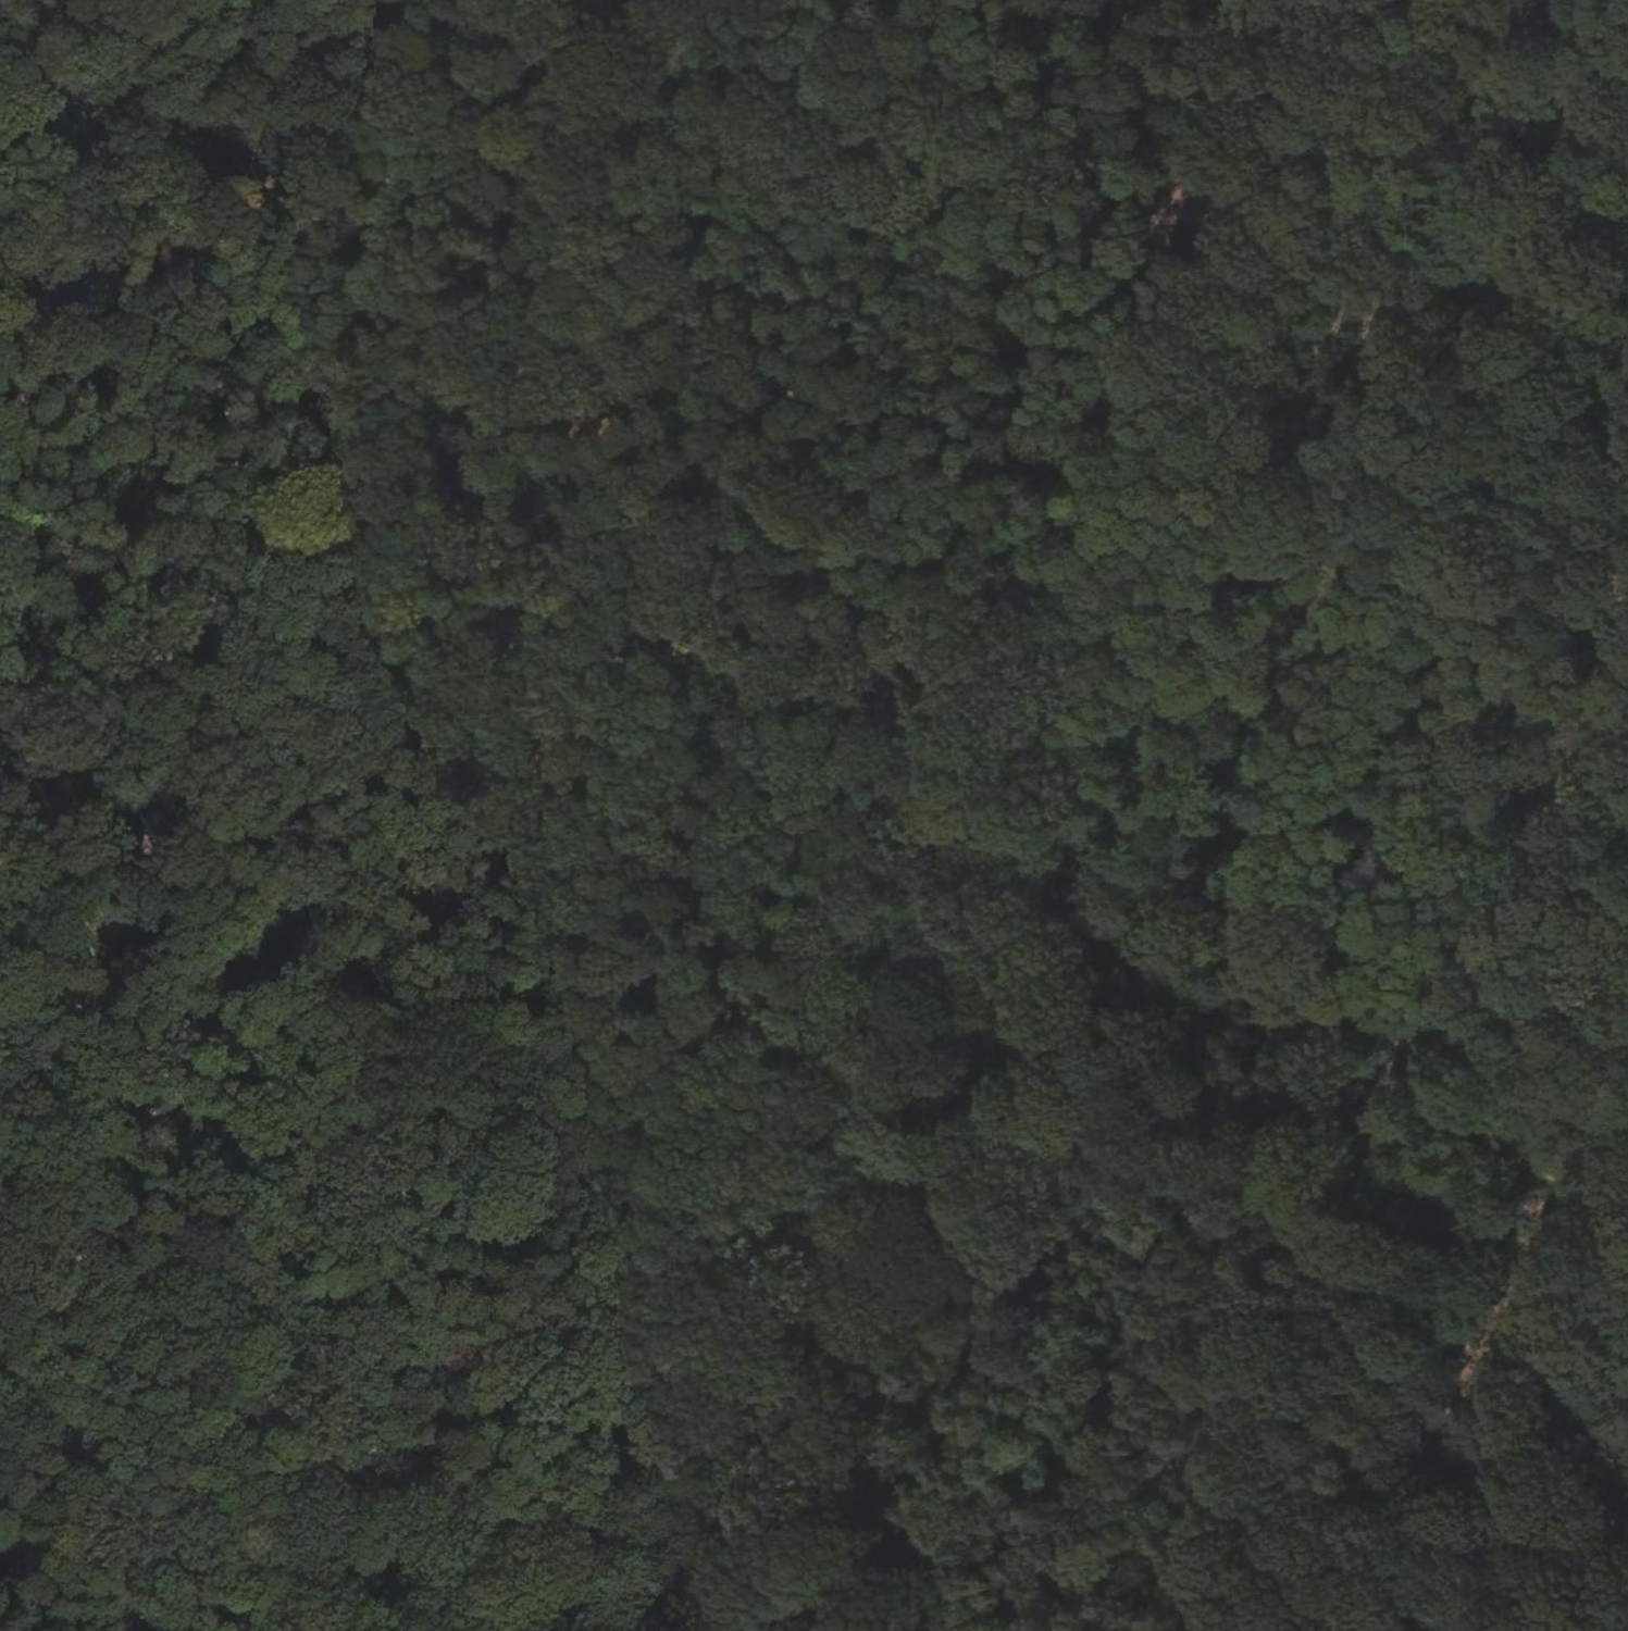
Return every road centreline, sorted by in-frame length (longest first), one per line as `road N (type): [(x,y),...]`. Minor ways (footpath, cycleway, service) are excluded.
road 1 (track): [(0,1125),(492,1630)]

